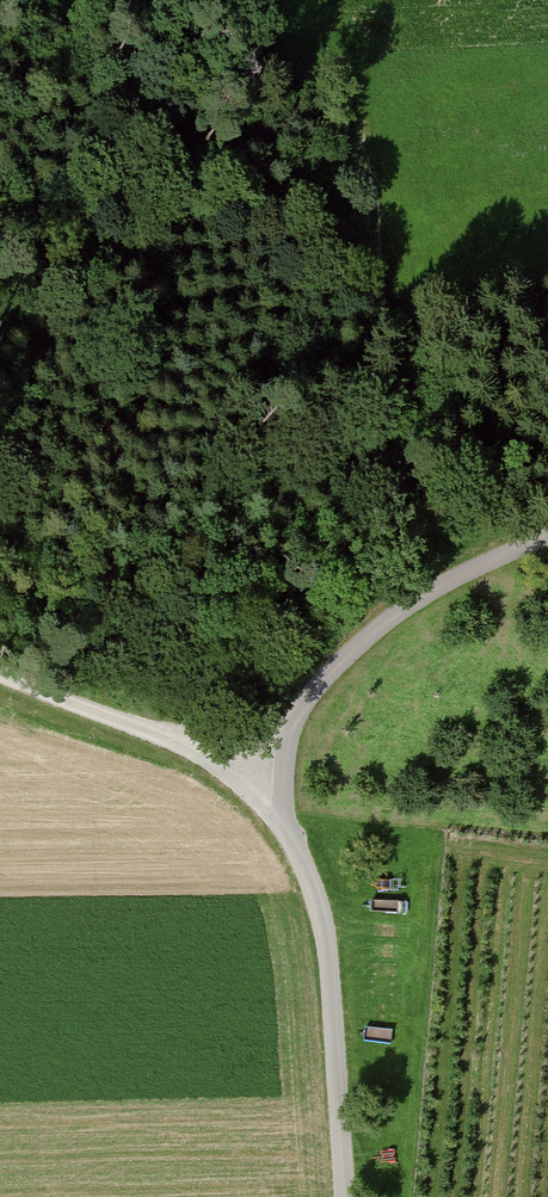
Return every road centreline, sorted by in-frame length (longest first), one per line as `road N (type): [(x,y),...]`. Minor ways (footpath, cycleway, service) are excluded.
road 1 (track): [(547,536),(432,588),(351,655),(291,731),(296,849),(322,915),(346,1196)]
road 2 (track): [(432,588),(386,421),(369,130)]
road 3 (track): [(296,849),(236,783),(162,732),(0,669)]
road 4 (track): [(291,731),(162,732)]

